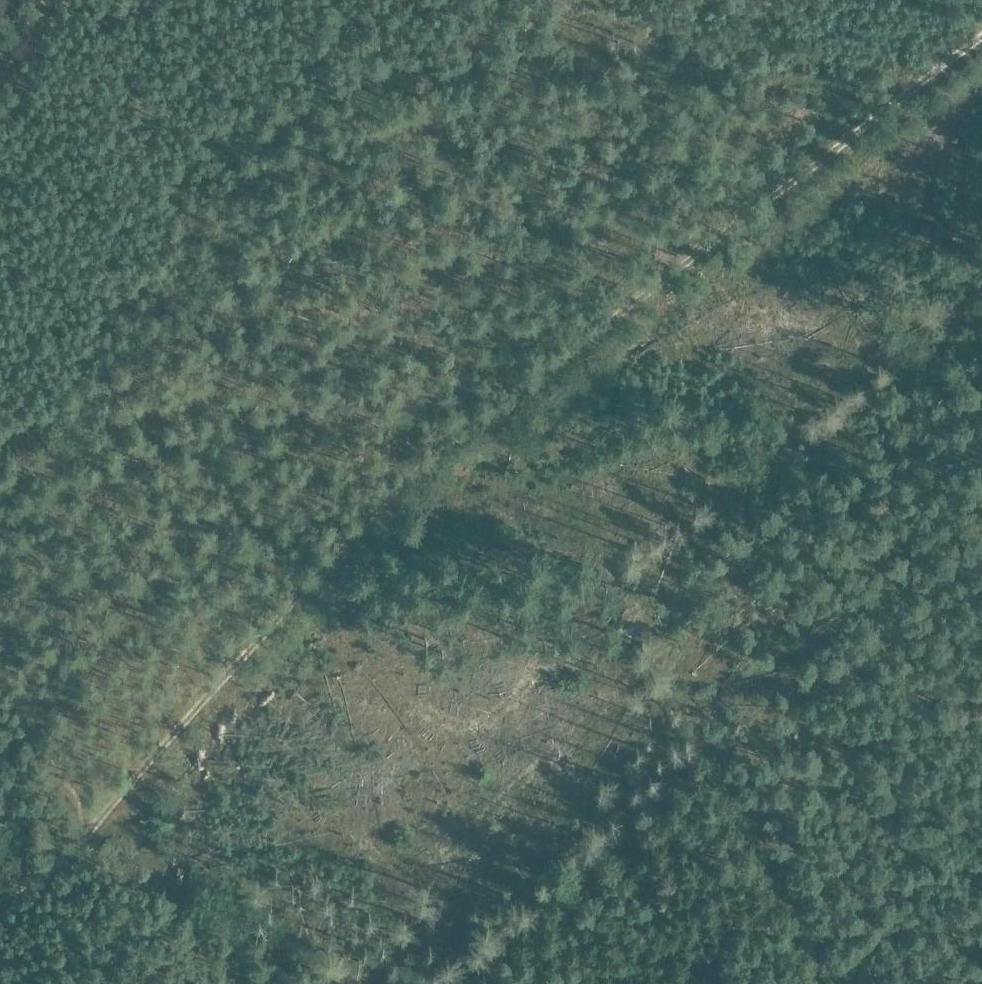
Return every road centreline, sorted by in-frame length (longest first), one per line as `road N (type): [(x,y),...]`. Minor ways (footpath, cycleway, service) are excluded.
road 1 (track): [(90,830),(397,490),(981,37)]

